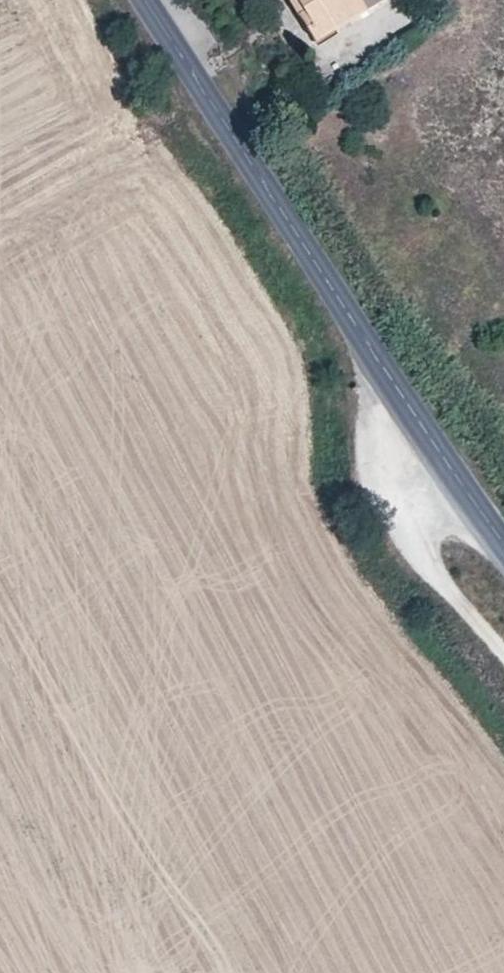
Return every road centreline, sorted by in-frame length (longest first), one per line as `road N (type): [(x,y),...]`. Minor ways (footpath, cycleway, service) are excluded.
road 1 (tertiary): [(503,548),(144,0)]
road 2 (track): [(503,653),(422,557),(424,431)]

